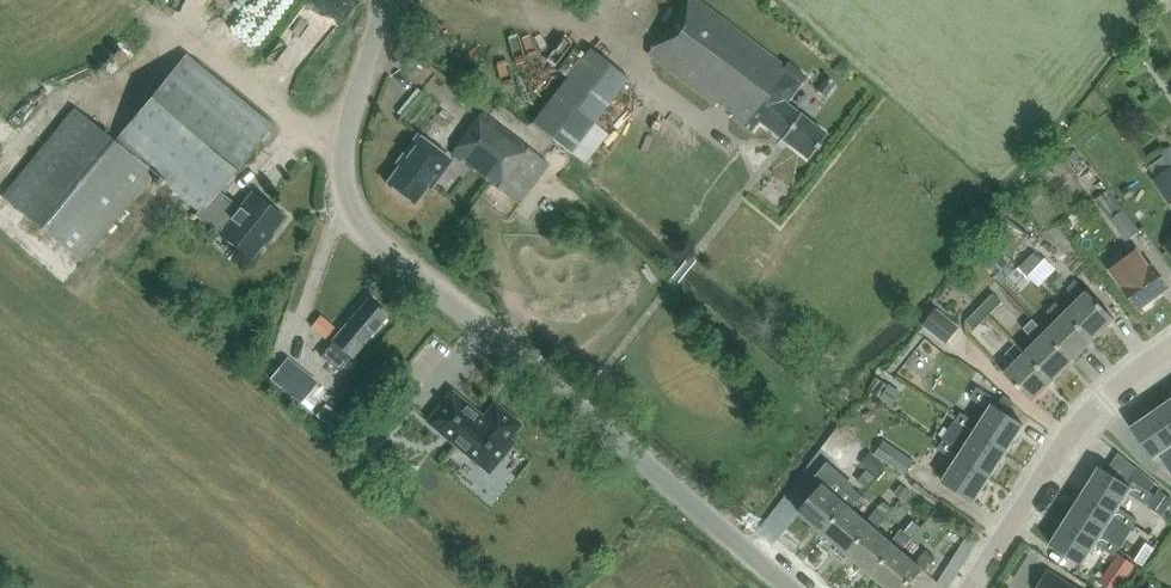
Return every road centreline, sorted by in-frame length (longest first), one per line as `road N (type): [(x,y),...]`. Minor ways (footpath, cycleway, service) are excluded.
road 1 (tertiary): [(796,587),(387,246),(358,211),(348,179),(353,108),(385,0)]
road 2 (residential): [(971,587),(1073,431),(1170,346)]

